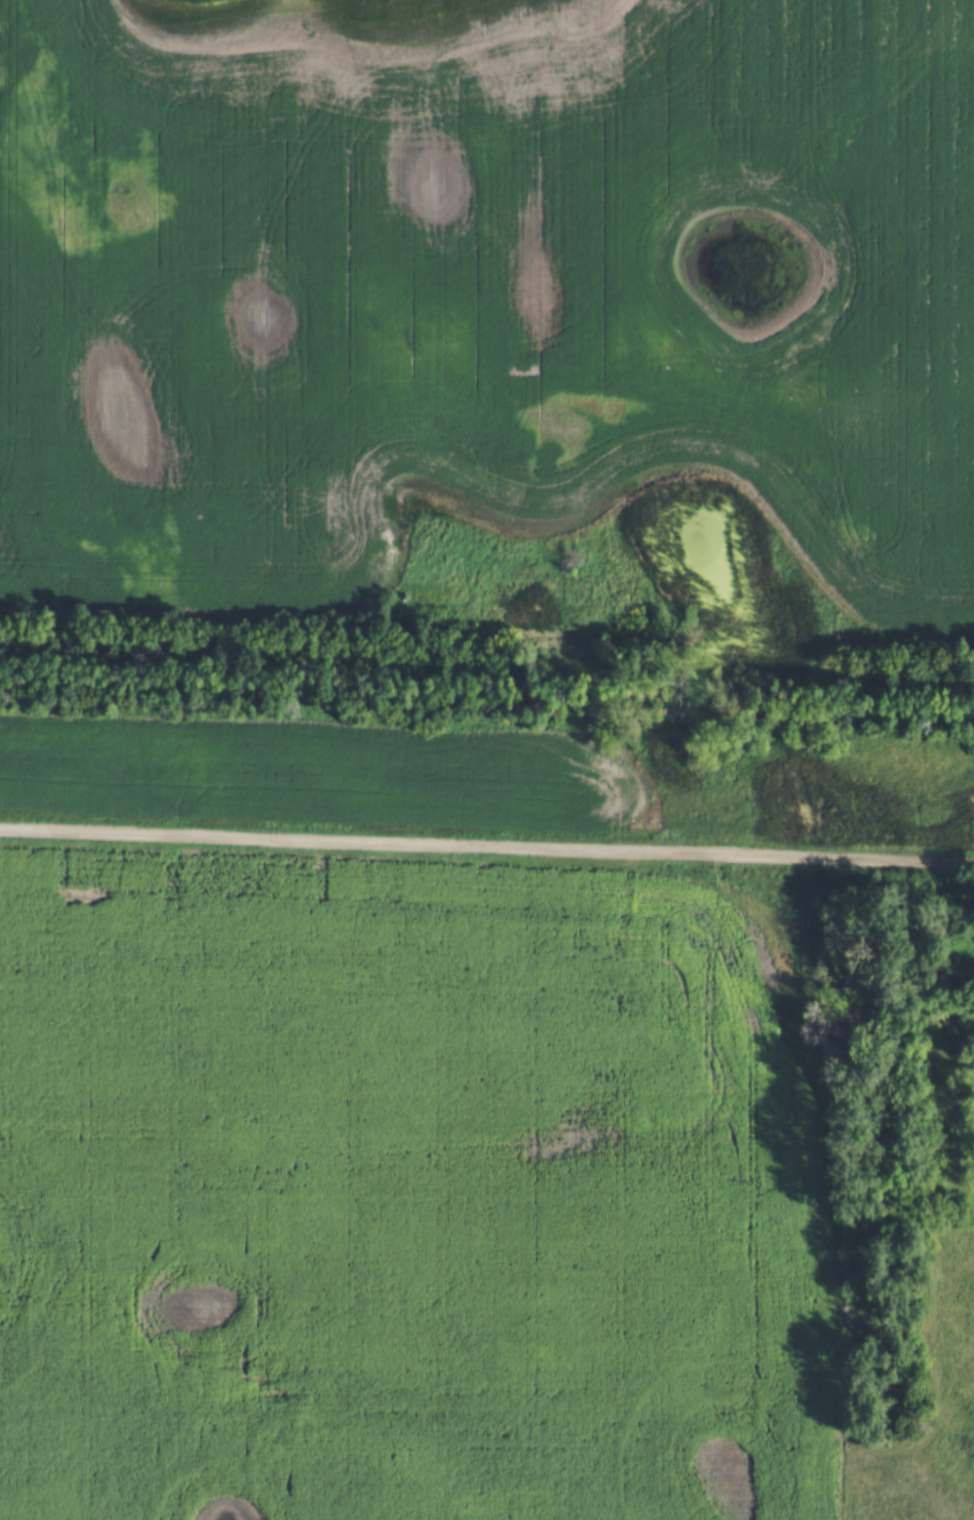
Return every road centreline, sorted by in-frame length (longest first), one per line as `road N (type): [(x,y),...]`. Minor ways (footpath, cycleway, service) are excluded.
road 1 (residential): [(0,833),(973,866)]

